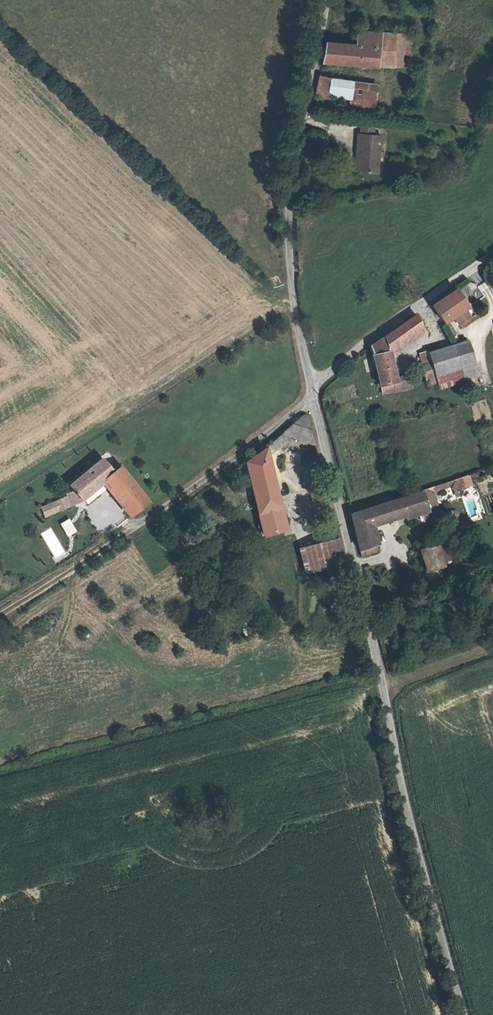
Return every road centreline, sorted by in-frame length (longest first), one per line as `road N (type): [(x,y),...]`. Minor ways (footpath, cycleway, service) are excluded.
road 1 (unclassified): [(315,393),(408,822),(464,1014)]
road 2 (unclassified): [(328,0),(289,213),(295,323),(315,393)]
road 3 (unclassified): [(126,530),(315,393)]
road 4 (unclassified): [(315,393),(342,363),(491,256)]
road 5 (track): [(0,617),(126,530)]

